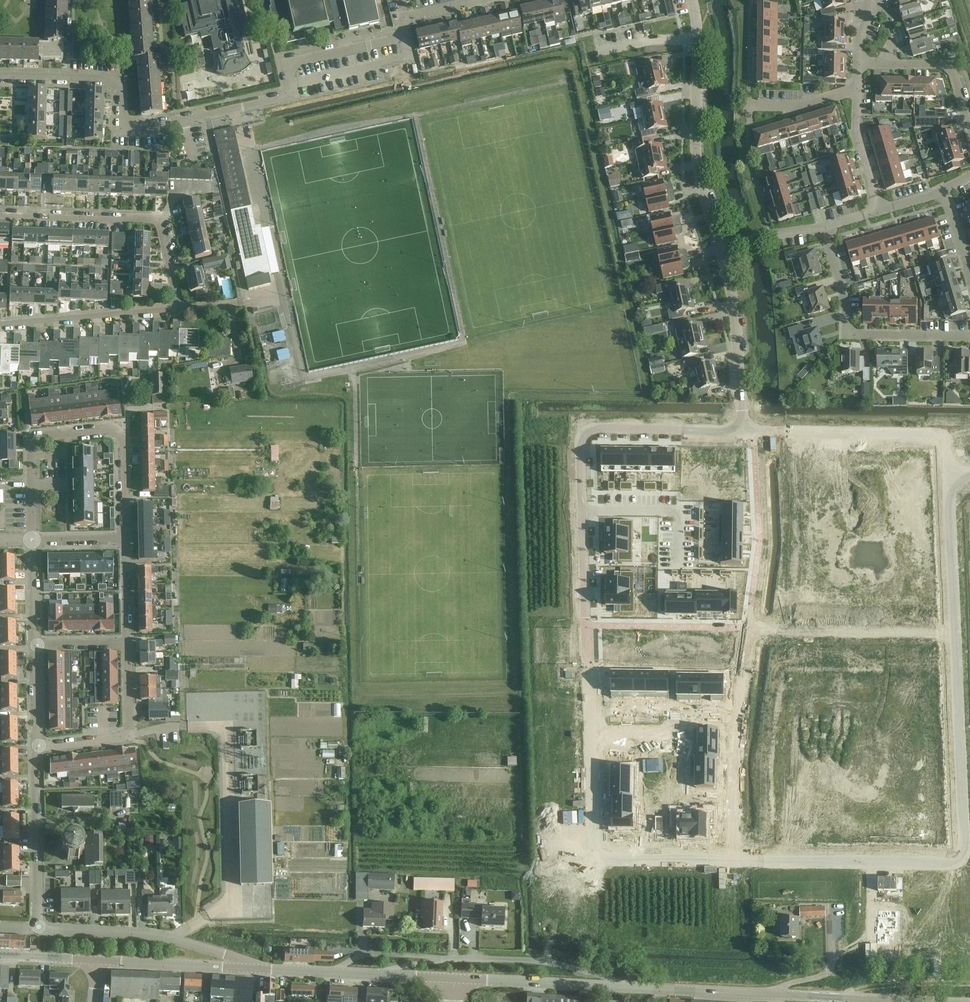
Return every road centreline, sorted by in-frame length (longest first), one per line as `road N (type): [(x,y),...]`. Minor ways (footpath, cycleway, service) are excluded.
road 1 (residential): [(742,431),(583,430),(592,861),(966,867),(949,434),(755,432)]
road 2 (residential): [(284,97),(121,130),(122,80),(0,77)]
road 3 (tertiary): [(926,1001),(623,987)]
road 4 (residential): [(126,538),(124,437),(107,427),(30,438),(32,540)]
road 5 (unclassified): [(720,250),(697,160),(692,0)]
road 6 (residential): [(381,974),(434,961),(511,959),(557,964),(623,987)]
road 7 (residential): [(178,308),(156,223),(0,215)]
road 8 (residential): [(824,227),(845,296),(844,333),(969,336)]
road 9 (unclassified): [(248,968),(167,937),(39,929)]
road 10 (unclassified): [(39,929),(35,746)]
road 11 (residential): [(742,431),(734,305),(720,250)]
road 12 (residential): [(0,325),(178,308)]
road 13 (residential): [(284,97),(293,95),(286,64),(394,40),(403,18)]
road 14 (tertiary): [(623,987),(453,978)]
road 15 (residential): [(858,63),(951,65),(969,126)]
road 16 (tertiary): [(99,960),(248,968)]
road 17 (tertiary): [(381,974),(248,968)]
road 18 (track): [(844,998),(885,985),(969,982)]
road 19 (residential): [(858,89),(857,137),(879,211)]

